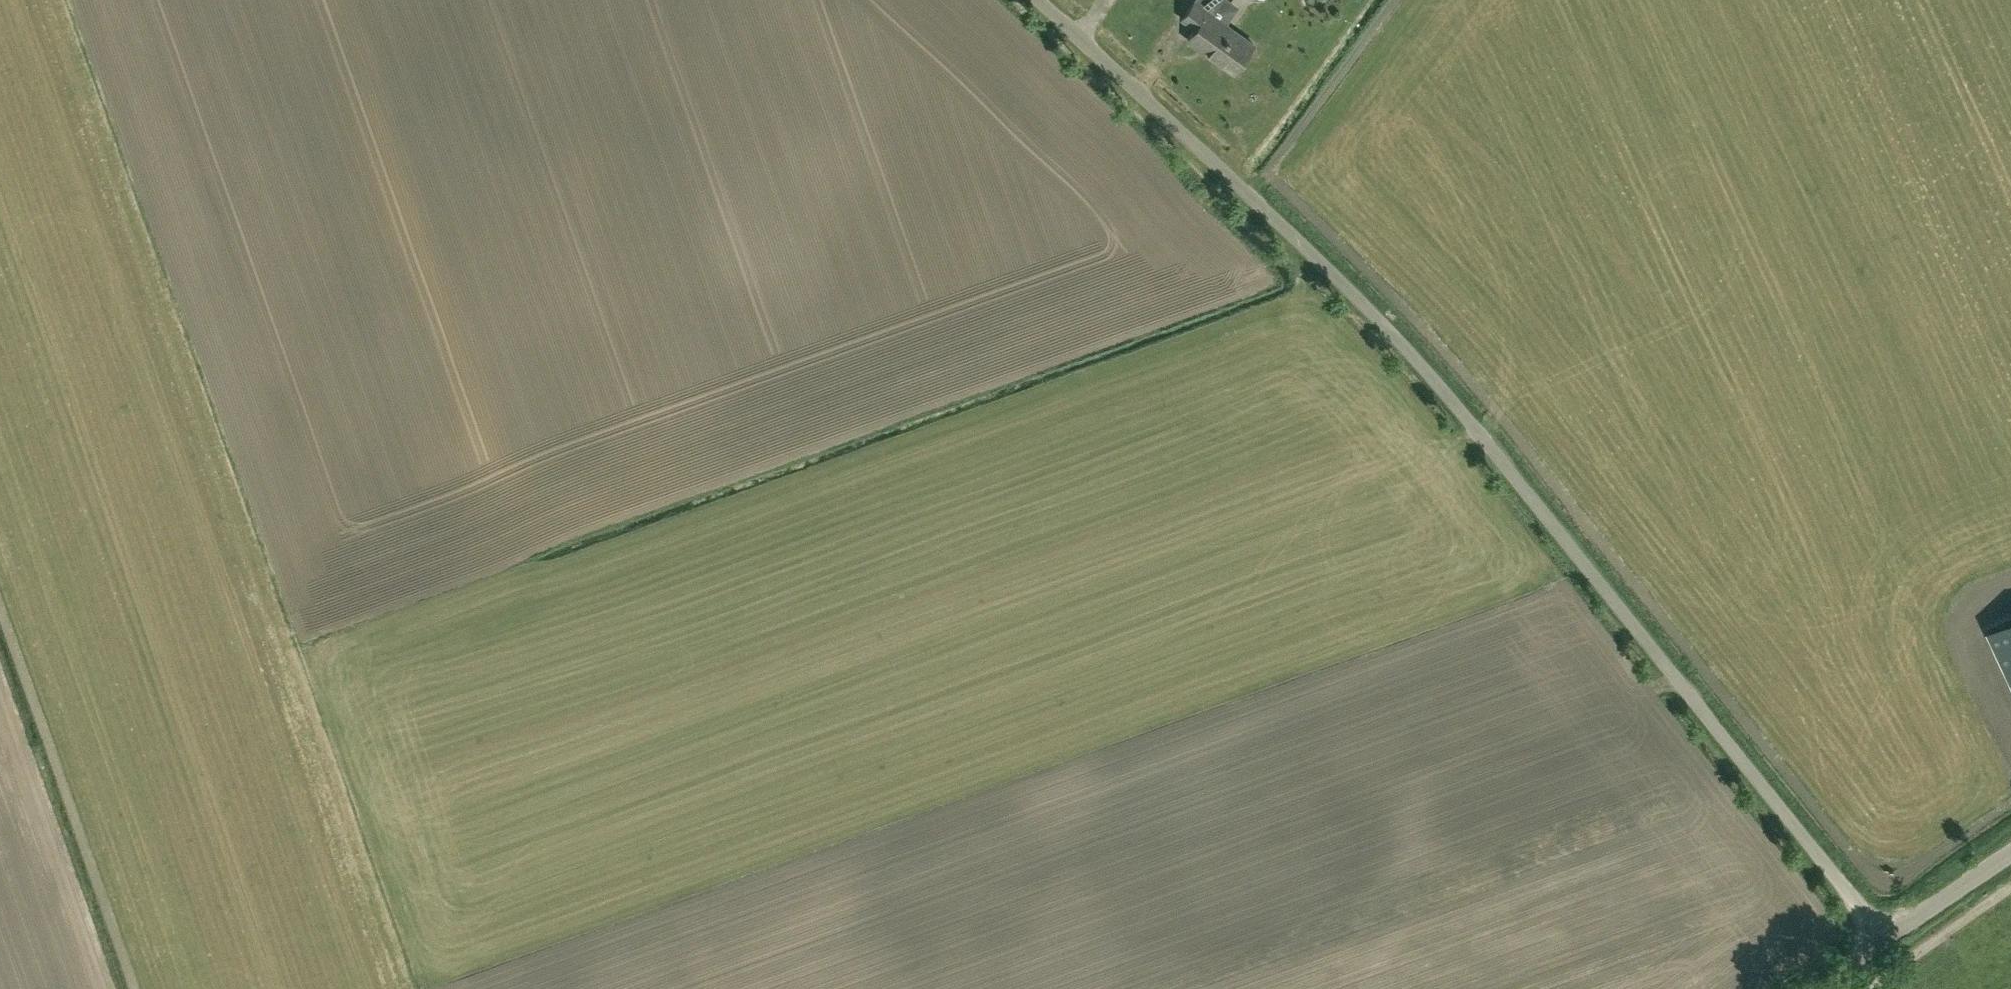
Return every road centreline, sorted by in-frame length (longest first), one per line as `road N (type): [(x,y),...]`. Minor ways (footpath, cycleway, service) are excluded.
road 1 (unclassified): [(1880,939),(1520,480),(1354,292),(1036,0)]
road 2 (unclassified): [(1880,939),(2010,854)]

